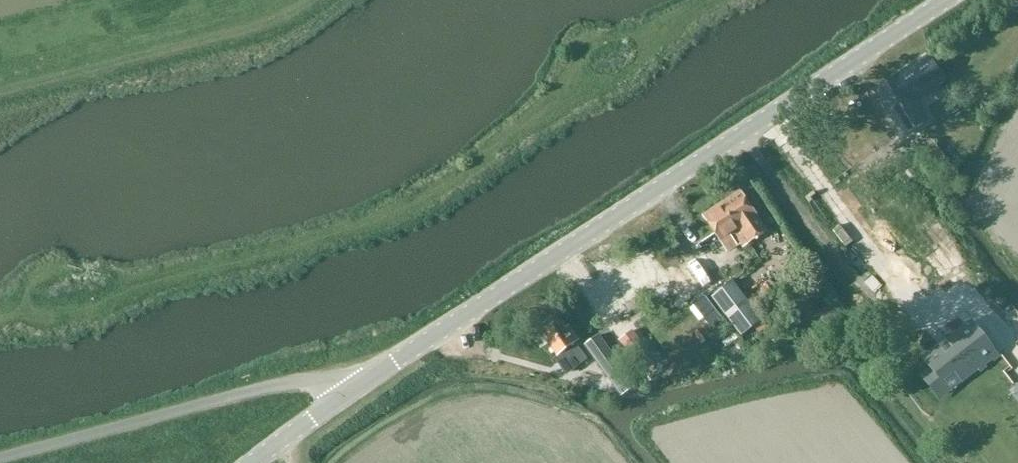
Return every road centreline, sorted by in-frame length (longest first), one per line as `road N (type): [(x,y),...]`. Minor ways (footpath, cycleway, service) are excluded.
road 1 (tertiary): [(362,385),(944,0)]
road 2 (unclassified): [(0,458),(291,383),(362,385)]
road 3 (tertiary): [(257,462),(362,385)]

